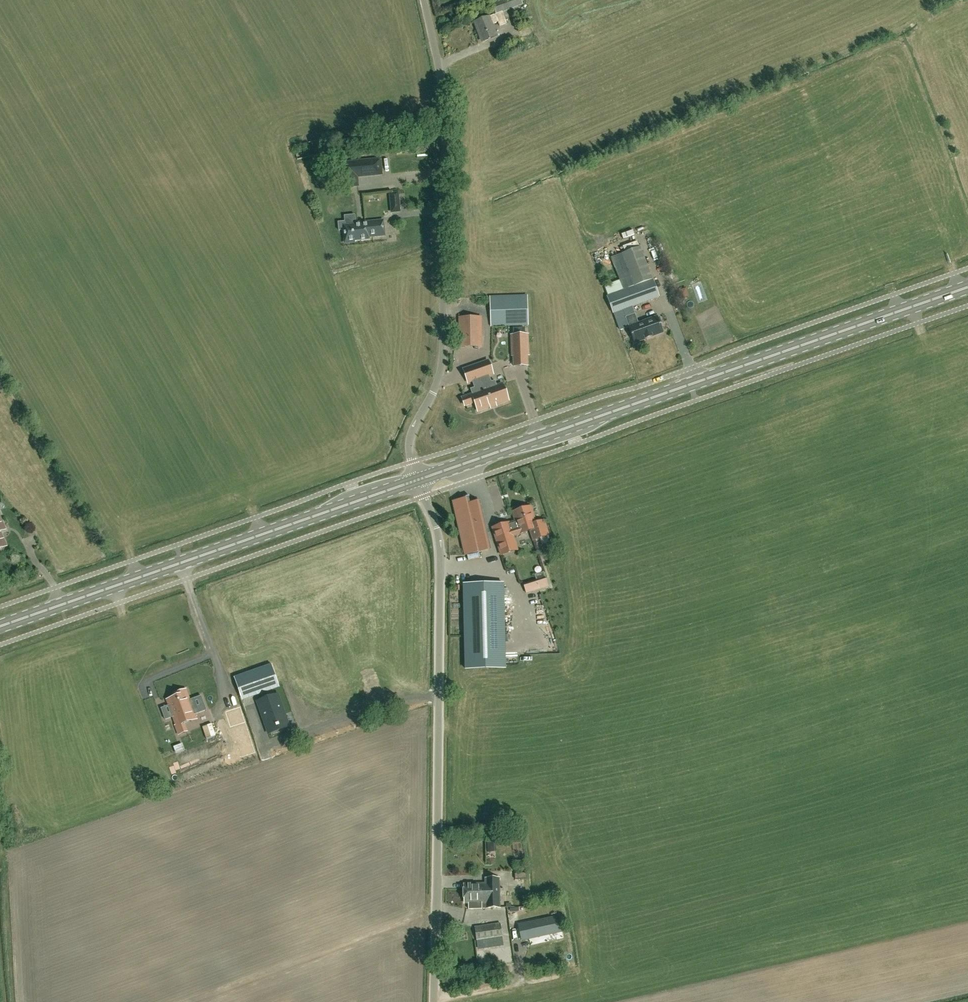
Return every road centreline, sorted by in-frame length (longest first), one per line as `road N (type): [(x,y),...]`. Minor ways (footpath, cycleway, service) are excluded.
road 1 (primary): [(418,479),(967,286)]
road 2 (unclassified): [(434,1001),(440,552),(418,479)]
road 3 (unclassified): [(418,479),(410,448),(437,361),(444,297),(443,103),(423,0)]
road 4 (primary): [(0,626),(418,479)]

